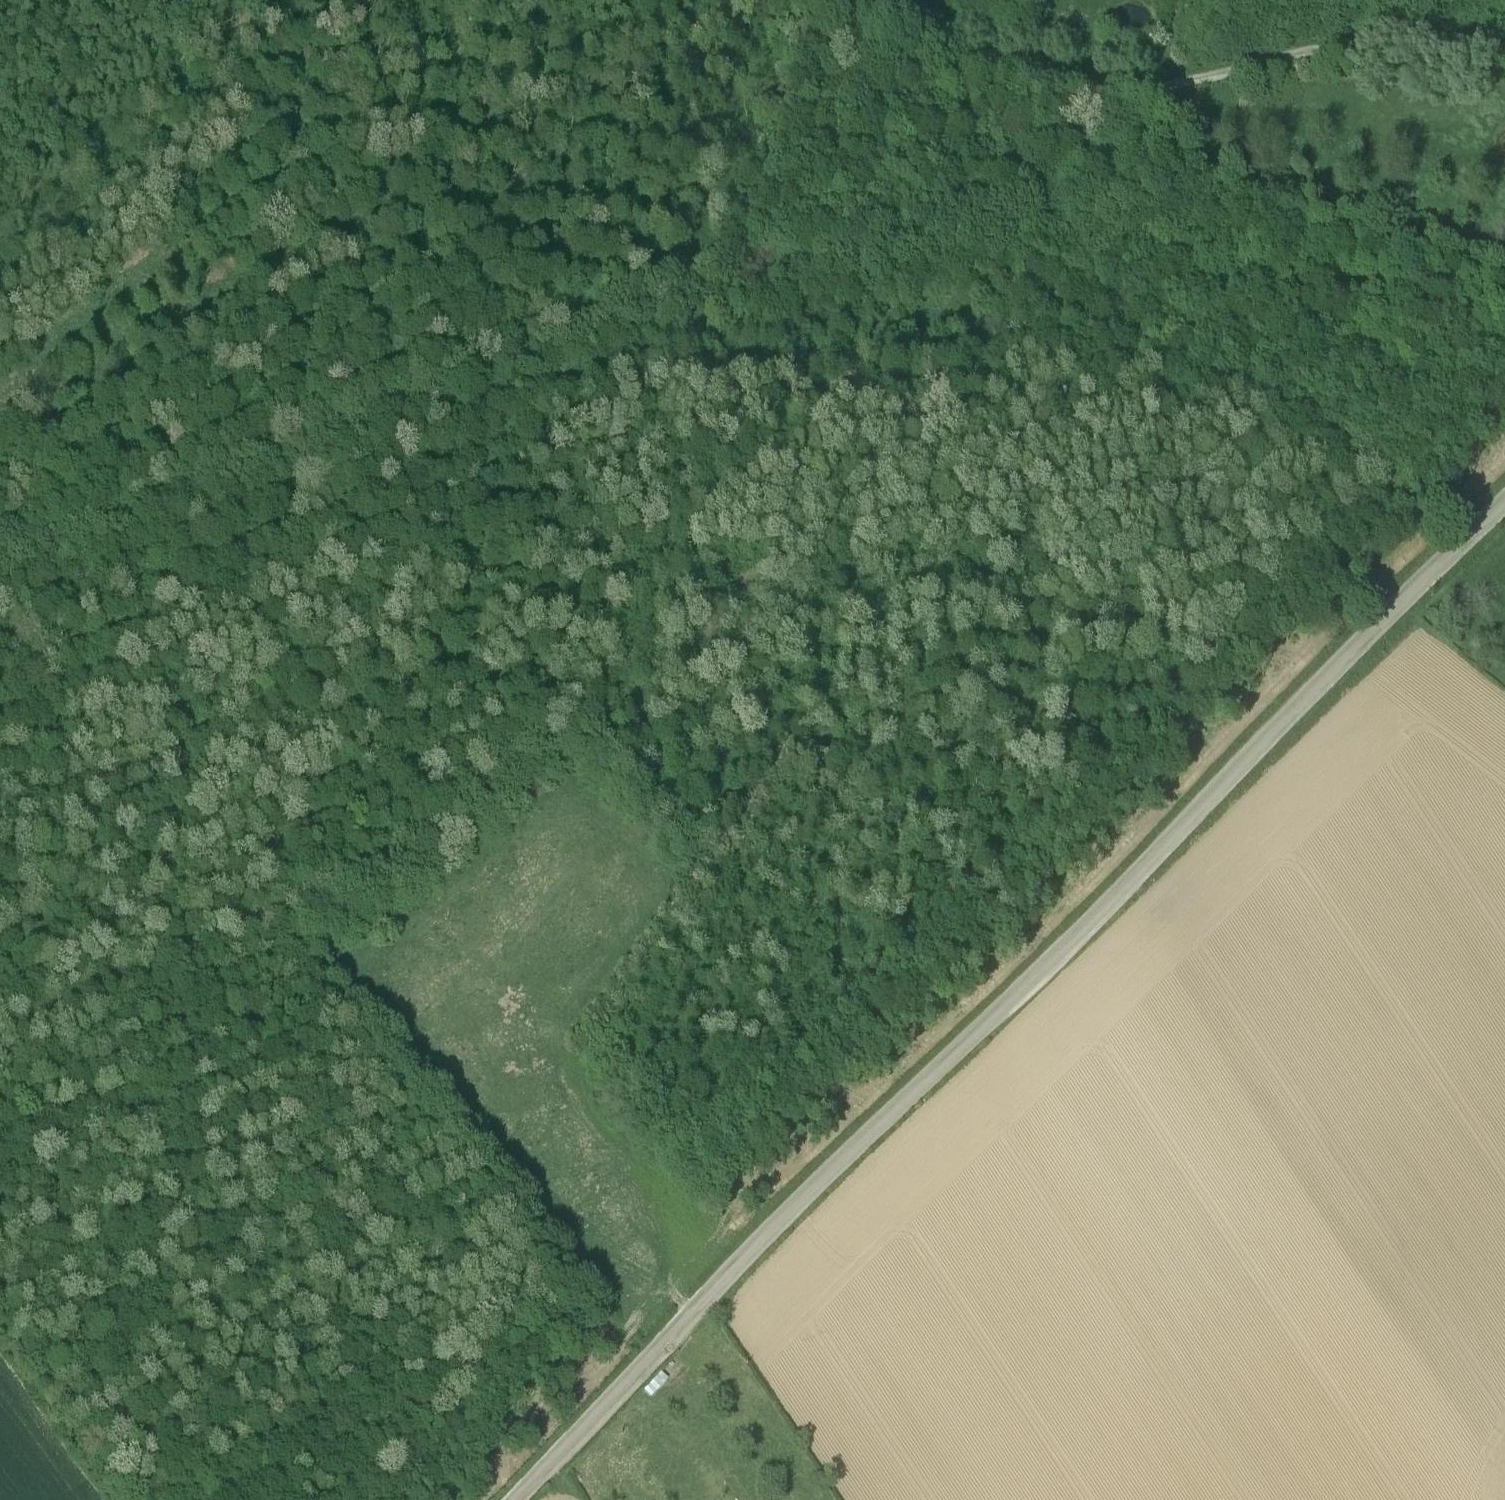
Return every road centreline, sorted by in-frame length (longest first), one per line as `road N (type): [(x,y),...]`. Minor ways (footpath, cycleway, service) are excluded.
road 1 (unclassified): [(514,1499),(783,1217),(1096,917),(1504,500)]
road 2 (track): [(911,0),(986,54),(1134,90),(1323,49),(1504,53)]

